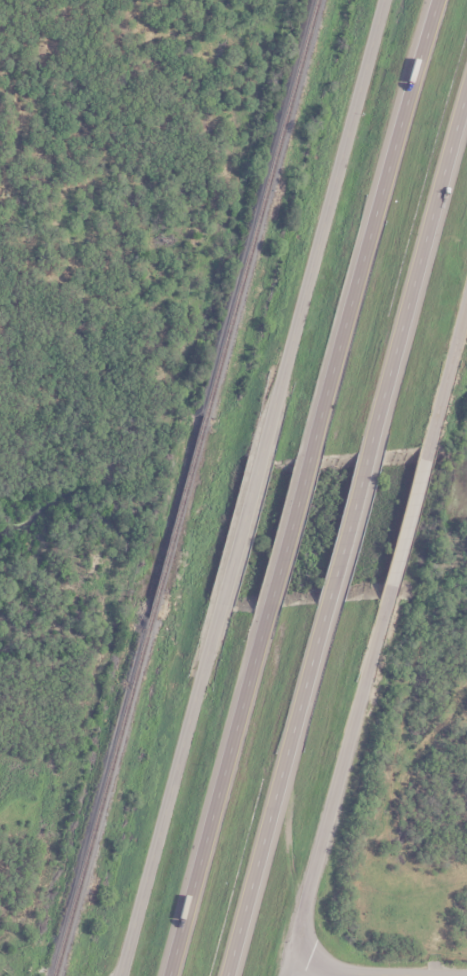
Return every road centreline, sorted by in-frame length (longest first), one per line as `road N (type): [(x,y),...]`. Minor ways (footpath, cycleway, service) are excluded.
road 1 (motorway): [(436,0),(168,975)]
road 2 (tertiary): [(261,457),(384,0)]
road 3 (tertiary): [(285,975),(387,598)]
road 4 (motorway): [(226,975),(328,601)]
road 5 (tertiary): [(121,975),(221,606)]
road 6 (motorway): [(369,449),(466,87)]
road 7 (residential): [(287,969),(451,975)]
road 8 (tertiary): [(387,598),(428,445)]
road 9 (motorway): [(328,601),(369,449)]
road 10 (tertiary): [(221,606),(261,457)]
road 11 (tertiary): [(428,445),(466,303)]

